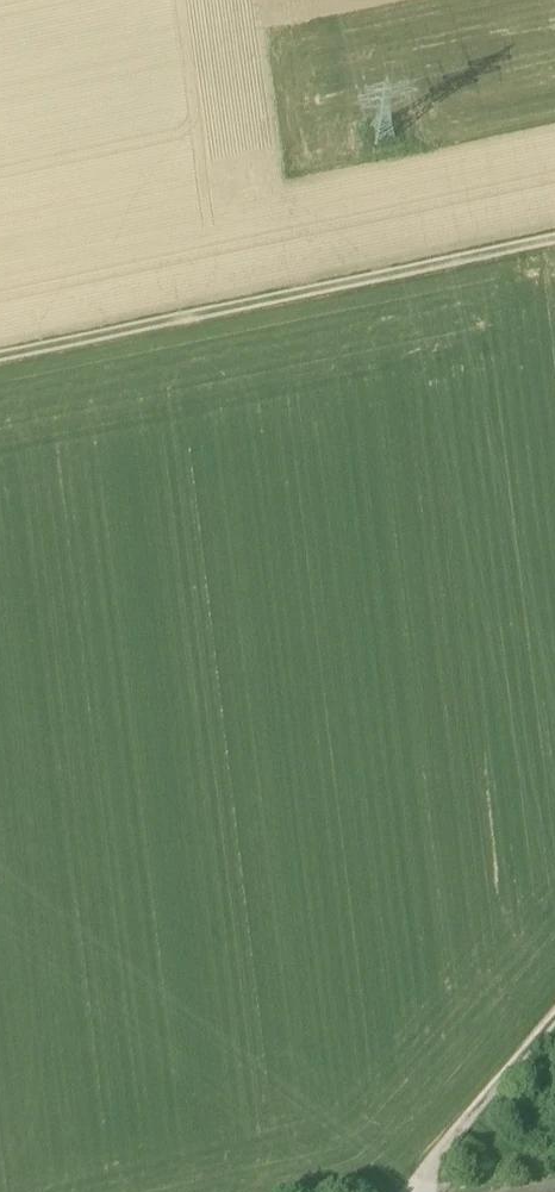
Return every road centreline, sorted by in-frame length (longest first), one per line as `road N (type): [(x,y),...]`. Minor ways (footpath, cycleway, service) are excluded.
road 1 (track): [(554,240),(0,358)]
road 2 (track): [(424,1191),(435,1160),(554,1026)]

